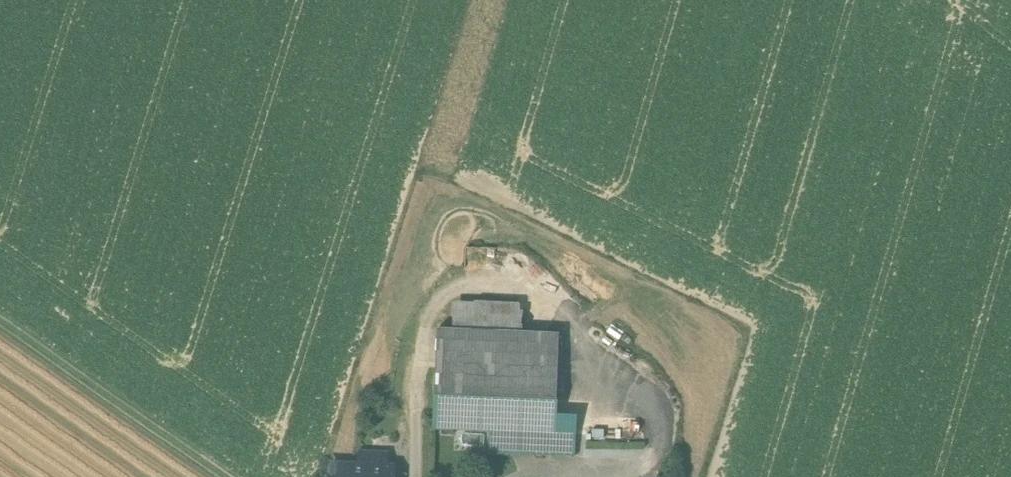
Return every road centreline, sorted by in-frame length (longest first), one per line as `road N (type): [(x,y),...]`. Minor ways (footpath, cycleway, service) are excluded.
road 1 (track): [(0,315),(236,476)]

